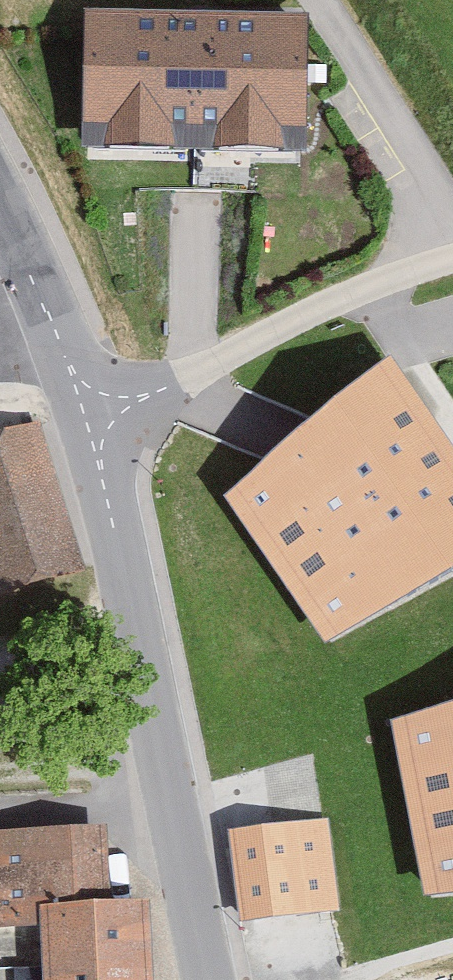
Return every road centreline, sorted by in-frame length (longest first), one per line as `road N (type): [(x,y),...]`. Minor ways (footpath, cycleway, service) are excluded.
road 1 (tertiary): [(207,979),(88,412)]
road 2 (unclassified): [(88,412),(388,271),(452,251)]
road 3 (tertiary): [(88,412),(0,205)]

